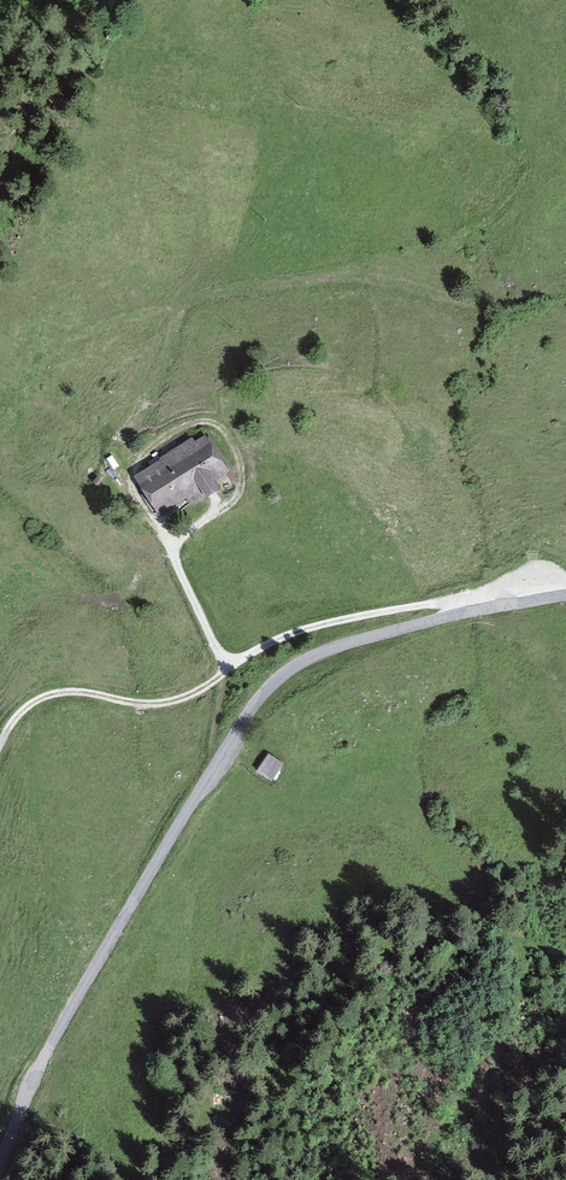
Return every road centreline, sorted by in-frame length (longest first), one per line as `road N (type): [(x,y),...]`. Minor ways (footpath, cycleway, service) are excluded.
road 1 (unclassified): [(0,1165),(73,1008),(251,712),(279,680),(366,637),(565,594)]
road 2 (track): [(565,285),(502,306),(357,277),(190,300),(125,457),(131,489),(167,540)]
road 3 (track): [(506,604),(441,602),(341,618),(278,636),(232,664),(221,656),(167,540)]
road 4 (track): [(232,664),(178,699),(137,704),(58,690),(28,701)]
road 5 (track): [(190,300),(79,337),(10,405)]

